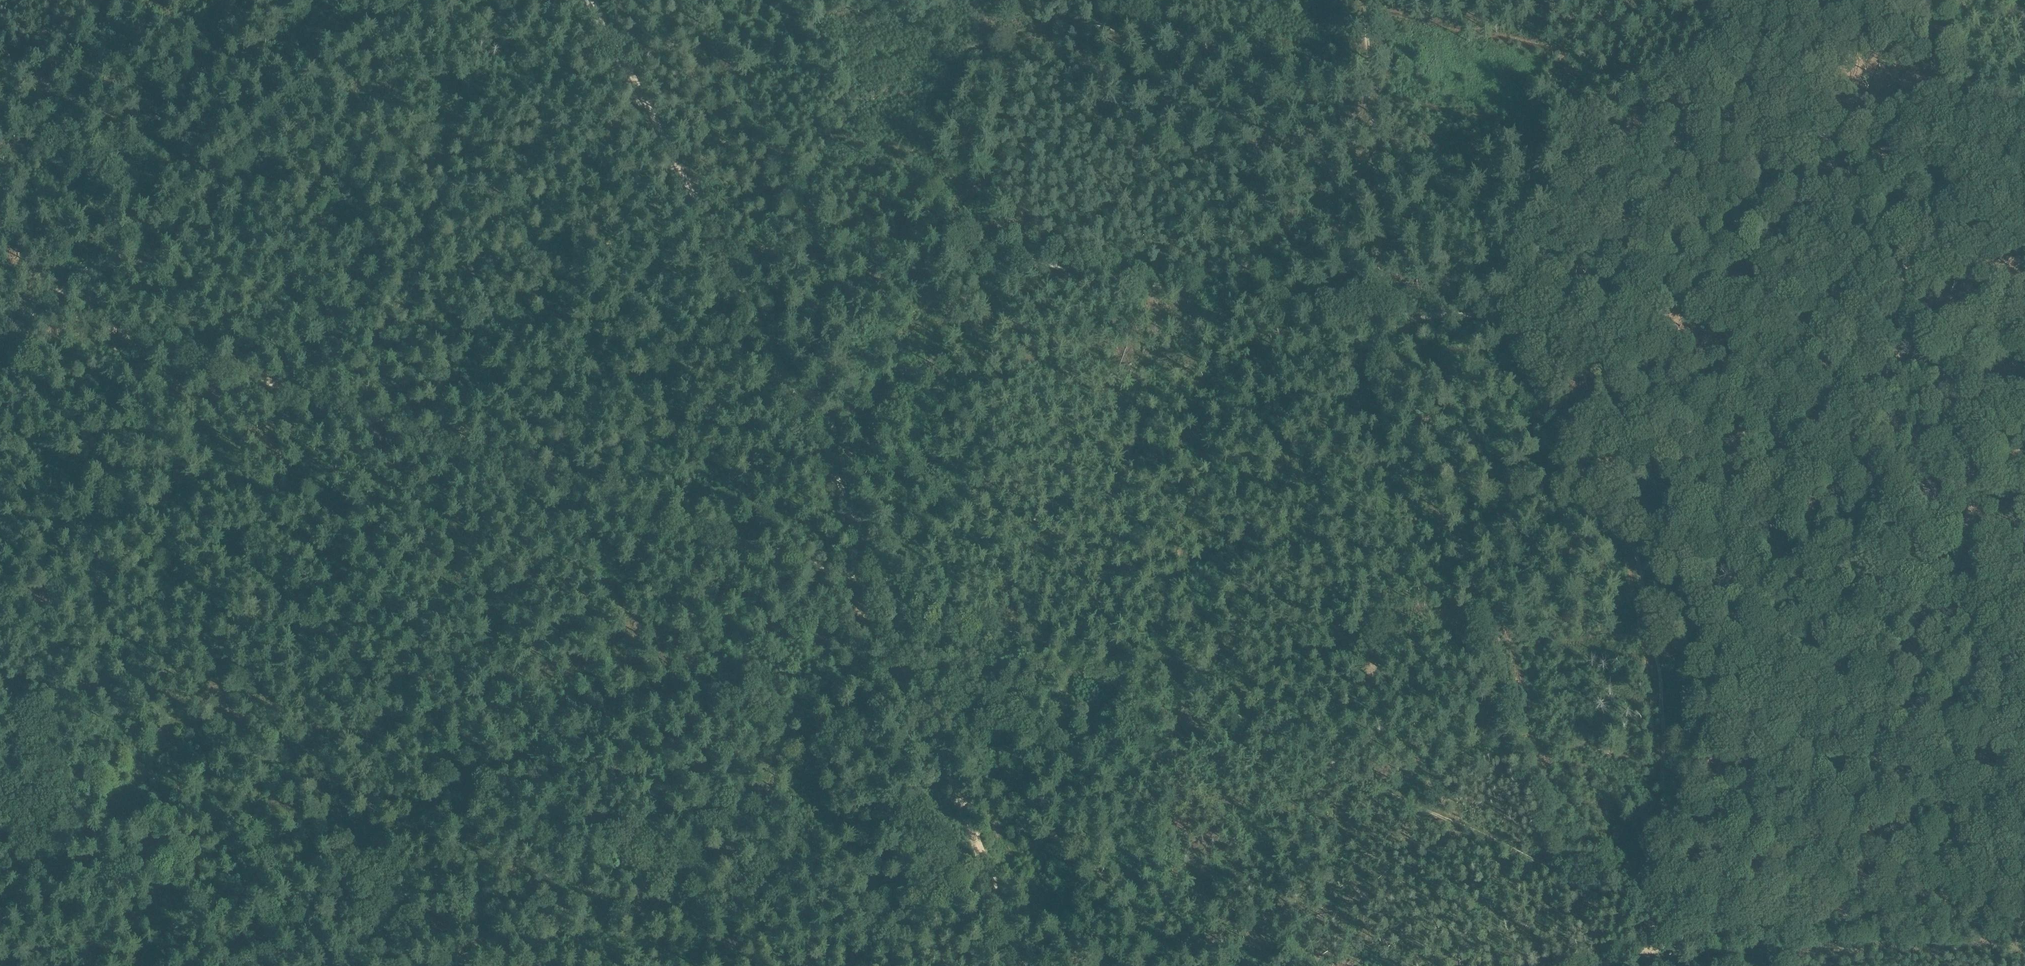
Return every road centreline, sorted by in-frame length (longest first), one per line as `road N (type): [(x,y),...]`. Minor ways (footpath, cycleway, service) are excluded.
road 1 (track): [(1387,311),(1471,315),(1502,324),(1636,559),(1660,675),(1672,917)]
road 2 (track): [(739,947),(178,719)]
road 3 (track): [(1672,917),(1193,695)]
road 4 (track): [(882,585),(383,421)]
road 5 (track): [(383,421),(39,305)]
road 6 (track): [(383,421),(178,719)]
road 7 (track): [(1370,101),(1101,19),(1055,29),(1050,0)]
road 8 (track): [(1701,941),(1826,913),(2024,920)]
road 9 (track): [(887,587),(997,893)]
road 10 (track): [(1193,695),(887,587)]
road 11 (track): [(178,719),(1,965)]
road 12 (track): [(593,0),(722,248)]
road 13 (track): [(0,75),(211,172)]
road 14 (track): [(1370,101),(1387,311)]
road 15 (track): [(178,719),(0,647)]
road 16 (track): [(722,248),(806,418)]
road 17 (track): [(806,418),(887,587)]
road 18 (track): [(997,893),(895,965)]

